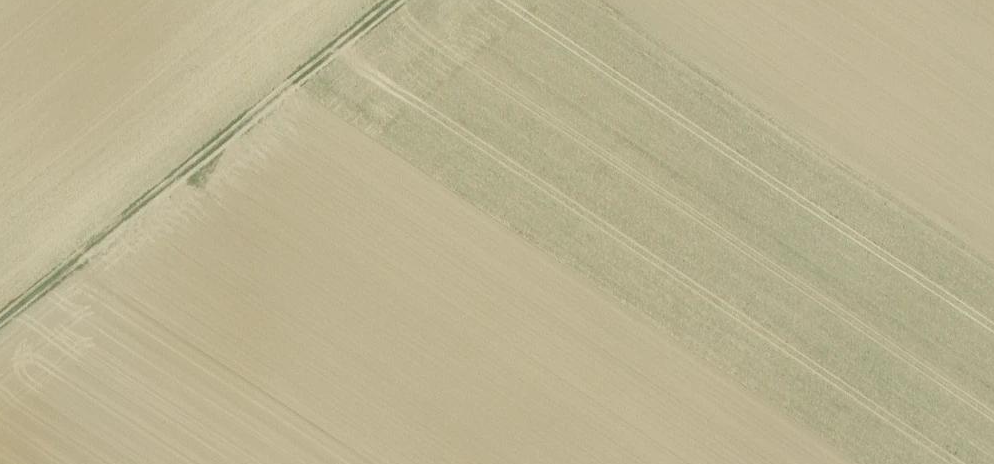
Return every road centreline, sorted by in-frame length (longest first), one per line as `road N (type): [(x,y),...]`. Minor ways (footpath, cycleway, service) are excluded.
road 1 (track): [(0,321),(394,0)]

